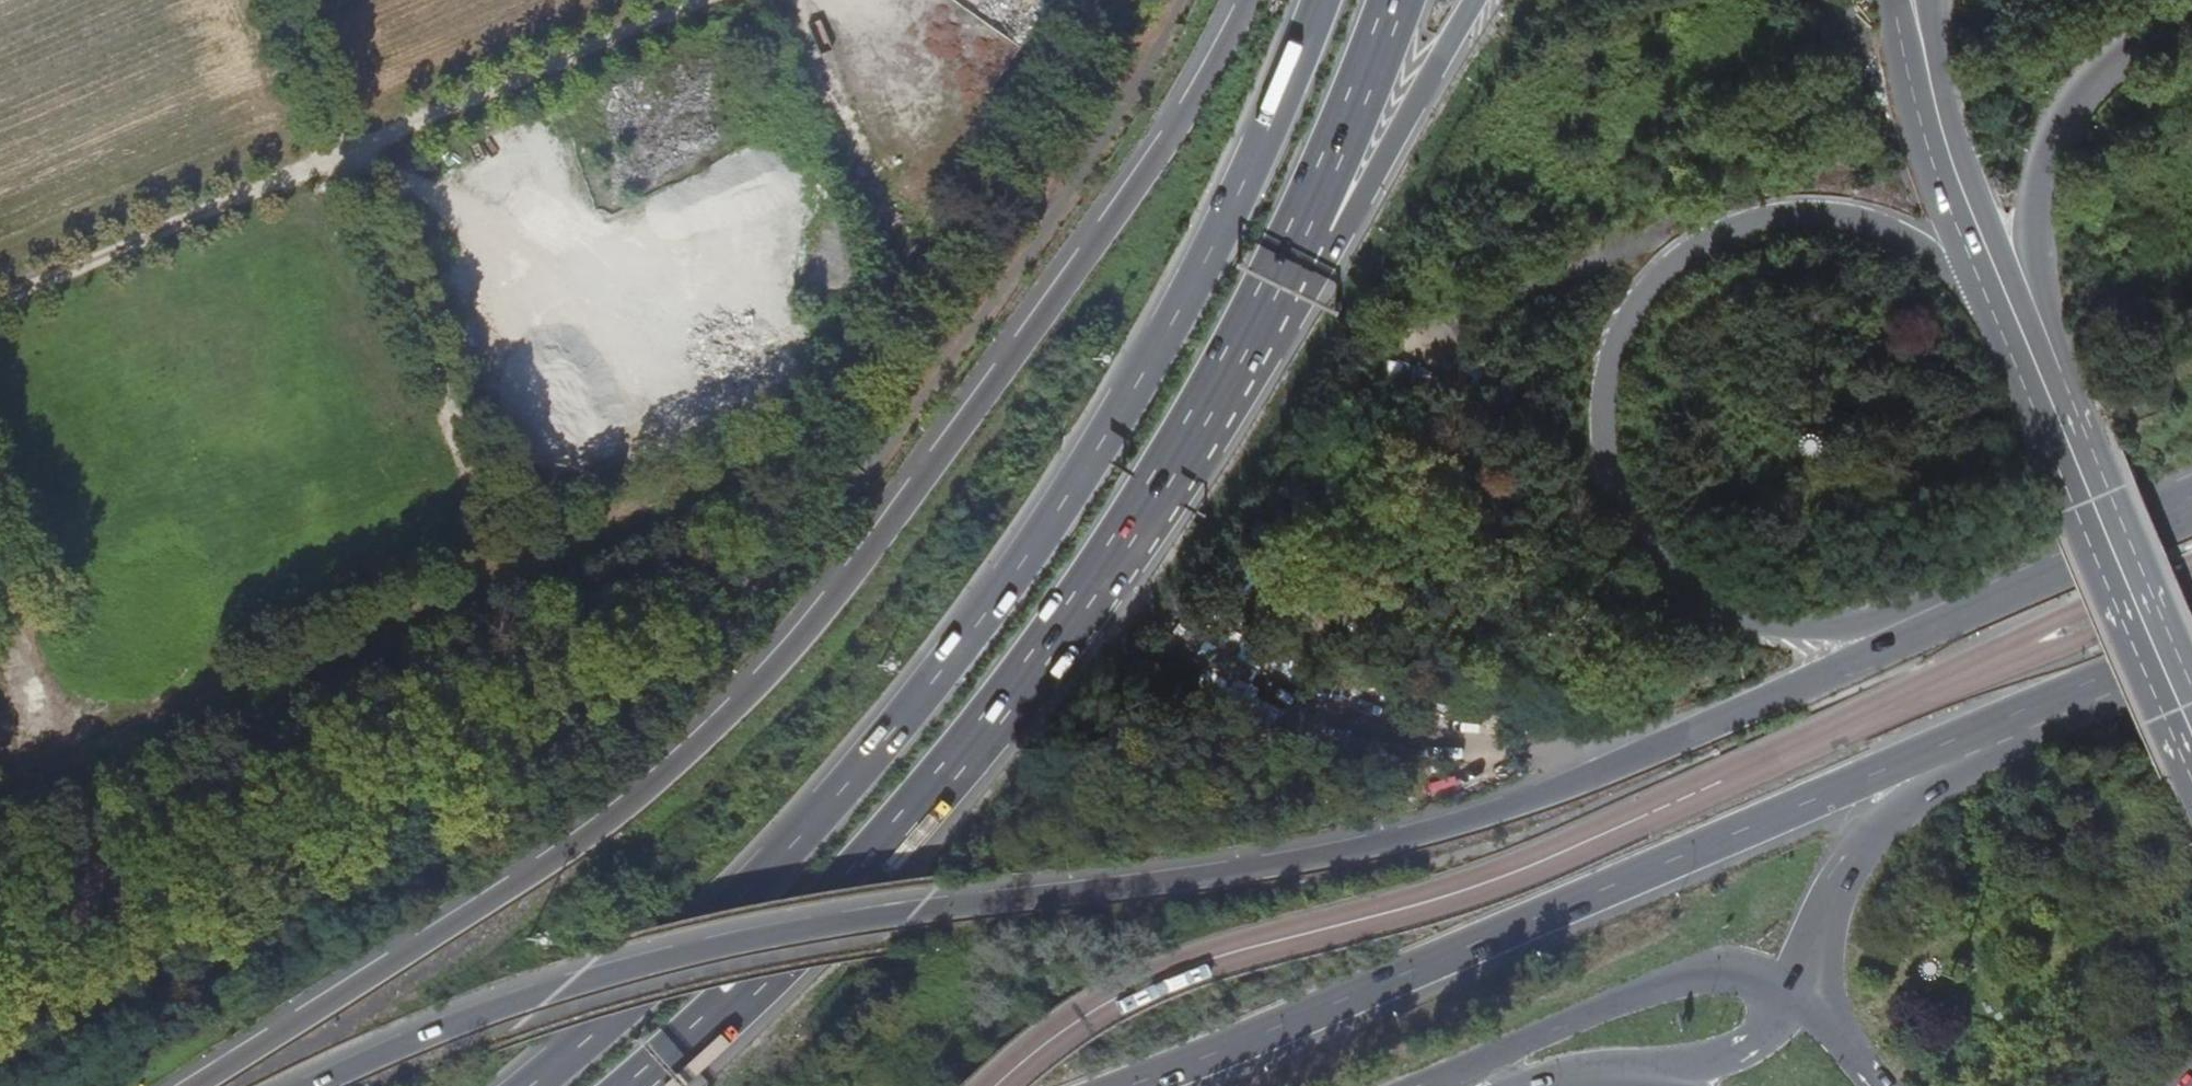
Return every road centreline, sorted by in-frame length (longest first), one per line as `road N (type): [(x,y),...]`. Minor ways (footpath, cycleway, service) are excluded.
road 1 (trunk): [(2005,593),(1578,781),(1386,844),(791,931),(509,1004),(310,1085)]
road 2 (trunk): [(1248,0),(1173,129),(1098,231),(756,673),(633,793),(549,858),(192,1085)]
road 3 (motorway): [(1316,0),(1177,316),(1009,579),(741,912),(532,1085)]
road 4 (motorway): [(641,1085),(799,941),(911,824),(1077,614),(1186,453),(1303,237)]
road 5 (primary): [(2005,593),(1971,589),(1815,628),(1750,623),(1665,568),(1639,540),(1612,476),(1605,407),(1620,339),(1669,270),(1760,222),(1824,215),(1889,231),(2011,307)]
road 6 (motorway): [(1128,1085),(1900,764),(1944,746),(1980,743)]
road 7 (track): [(0,296),(696,0)]
road 8 (track): [(515,562),(275,0)]
road 9 (primary): [(2057,412),(2069,370),(2035,250),(2051,148),(2092,87),(2191,21)]
road 10 (secondary): [(1794,995),(1737,976),(1671,985),(1428,1085)]
road 11 (secondary): [(2191,736),(2057,412)]
road 12 (primary): [(1794,995),(1849,868),(1887,823),(1959,772),(1980,743)]
road 13 (track): [(907,296),(786,0)]
road 14 (motorway): [(1303,237),(1375,182),(1480,0)]
road 15 (secondary): [(2011,307),(1952,160),(1918,23)]
road 16 (motorway): [(1303,237),(1395,0)]
road 17 (primary): [(1980,743),(2191,646)]
road 18 (primary): [(2191,510),(2005,593)]
road 19 (primary): [(1622,1076),(1737,1053),(1769,1031),(1794,995)]
road 20 (track): [(60,759),(0,616)]
road 21 (secondary): [(1884,1085),(1794,995)]

